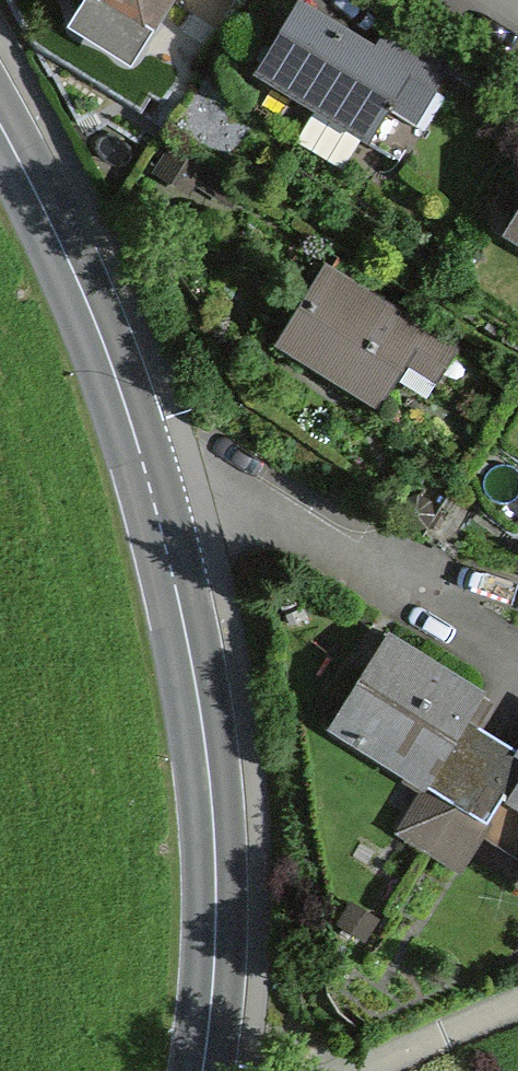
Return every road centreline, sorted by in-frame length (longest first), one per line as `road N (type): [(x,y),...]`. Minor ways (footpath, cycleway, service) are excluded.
road 1 (primary): [(158,515),(192,669),(214,820),(215,956),(203,1070)]
road 2 (primary): [(0,123),(83,291),(158,515)]
road 3 (residential): [(517,659),(299,533),(242,519),(158,515)]

